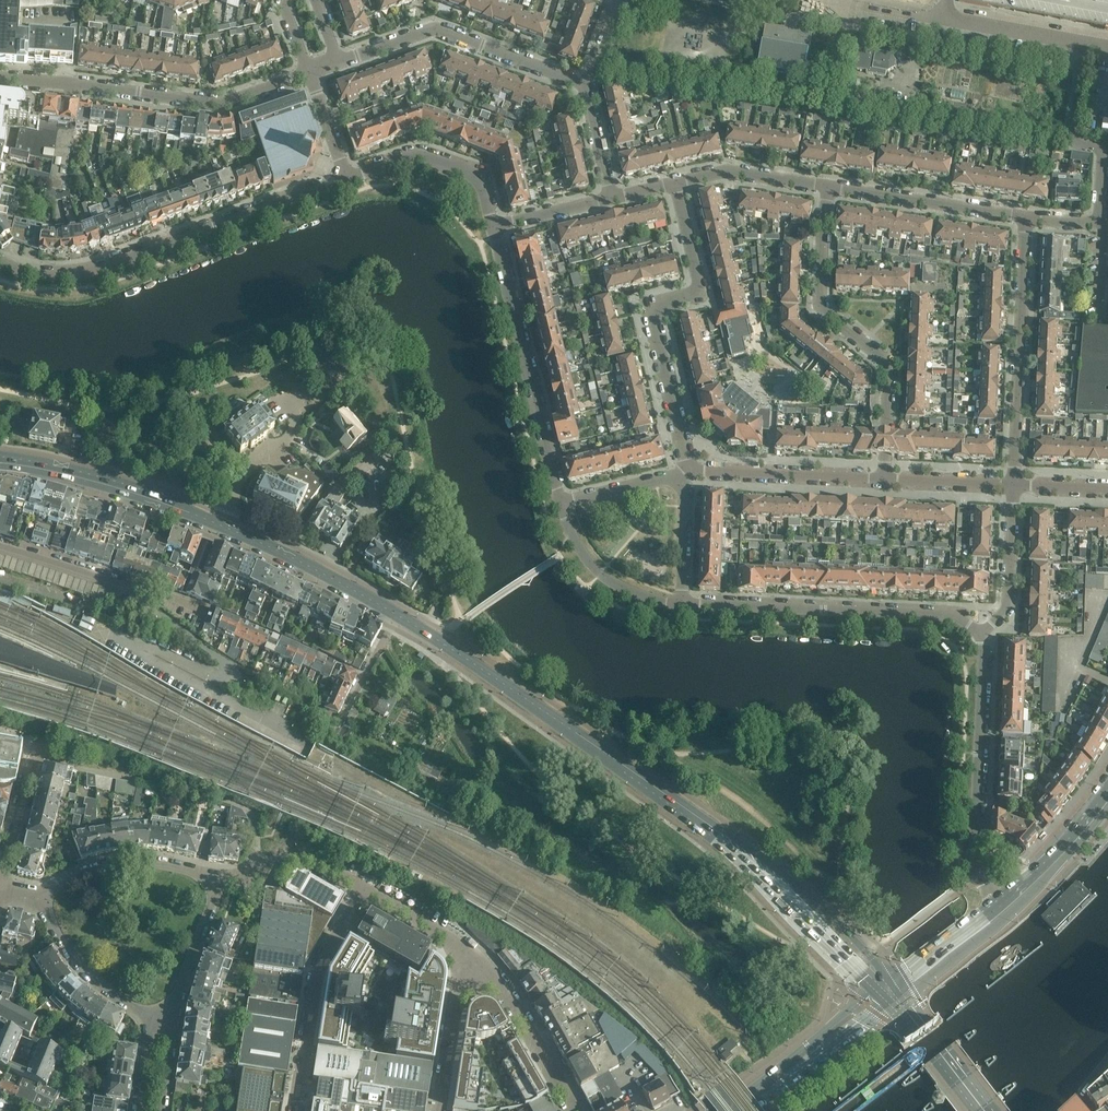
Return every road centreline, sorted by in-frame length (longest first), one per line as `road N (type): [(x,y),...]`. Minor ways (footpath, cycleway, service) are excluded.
road 1 (primary): [(891,983),(790,878),(504,684)]
road 2 (primary): [(504,684),(720,843),(876,992)]
road 3 (residential): [(347,176),(65,276),(0,260)]
road 4 (residential): [(884,478),(890,374),(819,307),(828,188)]
road 5 (residential): [(691,470),(655,319),(661,304),(700,289),(677,185)]
road 6 (residential): [(0,79),(222,104),(311,72)]
road 7 (residential): [(981,635),(954,614),(683,602)]
road 8 (residential): [(562,506),(494,226)]
road 9 (secondary): [(902,997),(1006,917),(1107,806)]
road 10 (residential): [(996,906),(976,854),(987,655),(981,635)]
road 11 (residential): [(1014,485),(1023,215)]
road 12 (residential): [(585,85),(442,31),(339,62)]
road 13 (residential): [(295,1110),(321,971),(365,892)]
road 14 (primary): [(215,523),(115,481),(0,457)]
road 15 (primary): [(0,467),(80,481),(215,523)]
road 16 (primary): [(396,615),(215,523)]
road 17 (tertiary): [(876,992),(717,1110)]
road 18 (residential): [(1023,215),(828,188)]
road 19 (residential): [(884,478),(691,470)]
road 20 (residential): [(494,226),(482,176),(428,156),(347,176)]
road 21 (residential): [(223,880),(143,864),(66,881),(48,898)]
road 22 (residential): [(48,898),(61,940),(90,976),(170,1022)]
road 23 (tertiary): [(748,1110),(890,1005)]
road 24 (residential): [(574,1110),(517,1011),(480,965)]
road 25 (residential): [(683,602),(601,575),(562,506)]
road 26 (unclassified): [(1107,50),(945,18)]
road 27 (secondary): [(1107,789),(1035,874),(996,906)]
road 28 (residential): [(981,635),(1011,602),(1014,485)]
road 29 (residential): [(677,185),(730,173),(828,188)]
road 30 (residential): [(441,1110),(464,982),(480,965)]
road 31 (residential): [(170,1022),(223,880)]
road 32 (primary): [(992,1110),(902,997)]
road 33 (residential): [(480,965),(365,892)]
road 34 (primary): [(890,1005),(975,1110)]
road 35 (residential): [(562,506),(691,470)]
road 36 (residential): [(683,602),(691,470)]
road 37 (secondary): [(996,906),(891,983)]
road 38 (residential): [(1014,485),(884,478)]
road 39 (primary): [(504,684),(396,615)]
road 40 (residential): [(0,877),(30,753)]
road 41 (residential): [(494,226),(613,197)]
road 42 (residential): [(116,579),(0,546)]

